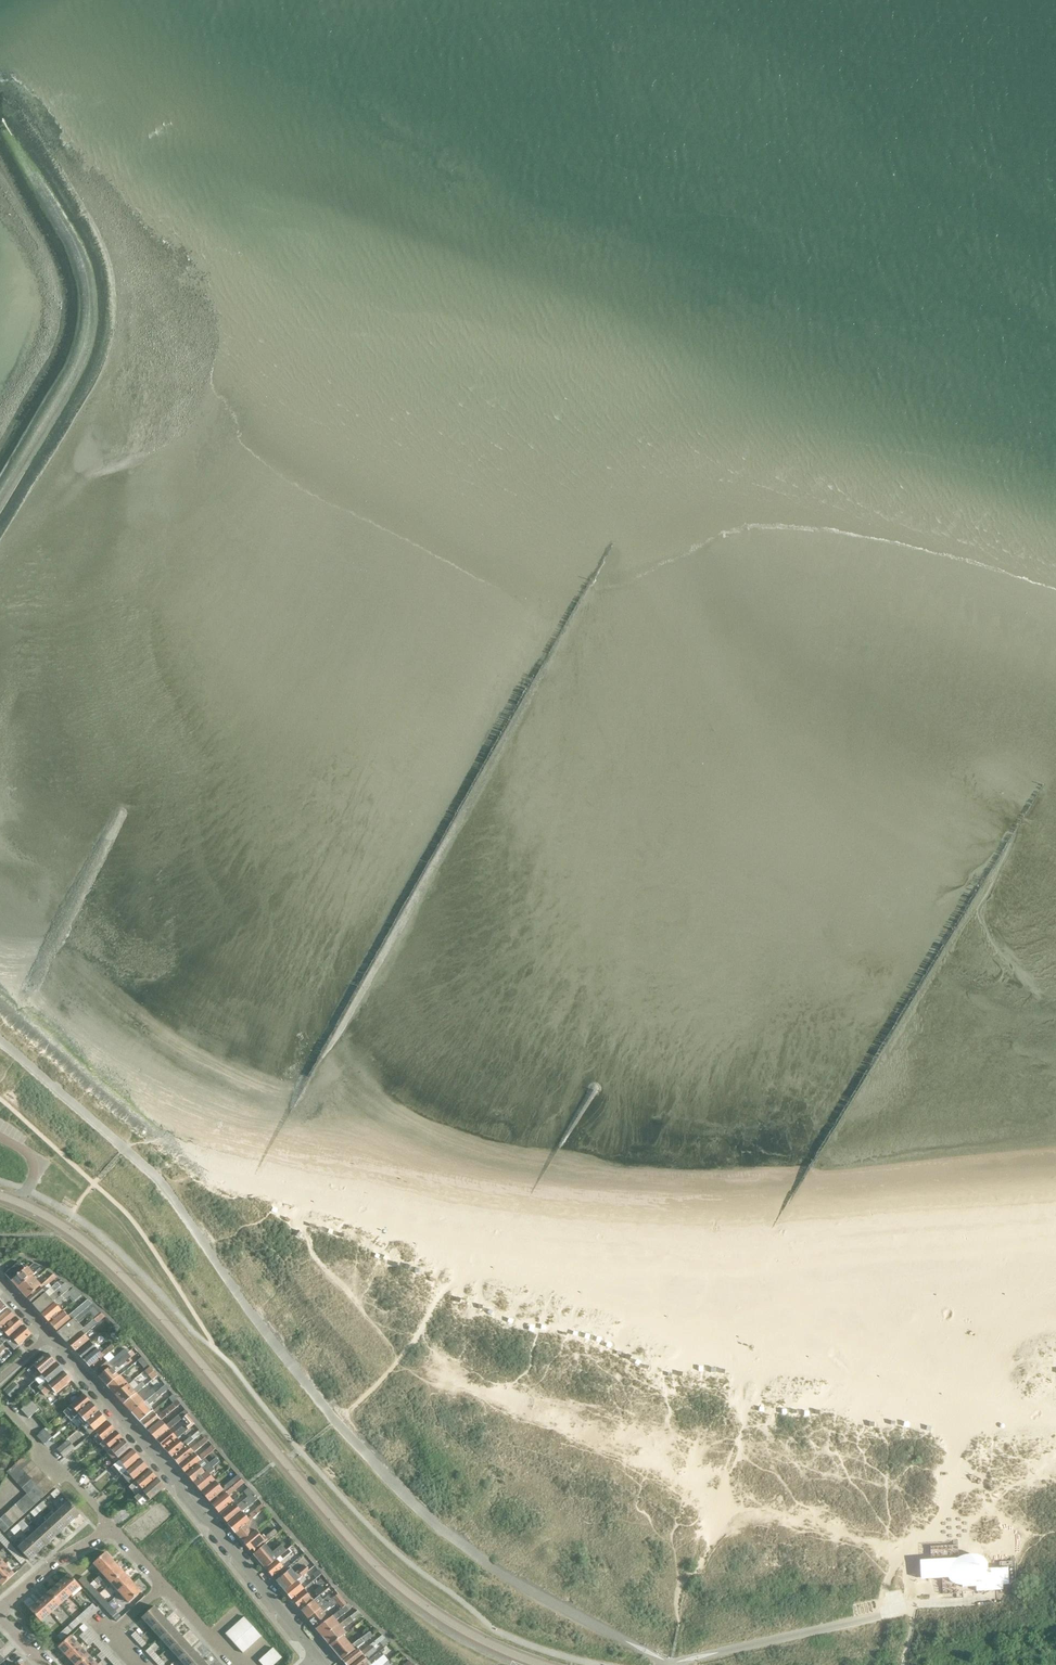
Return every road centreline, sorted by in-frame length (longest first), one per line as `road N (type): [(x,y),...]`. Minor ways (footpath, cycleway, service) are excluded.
road 1 (unclassified): [(0,1196),(64,1227),(147,1299),(382,1568),(474,1634),(549,1664)]
road 2 (residential): [(51,1339),(319,1655)]
road 3 (residential): [(236,1664),(117,1530),(54,1564),(0,1607)]

